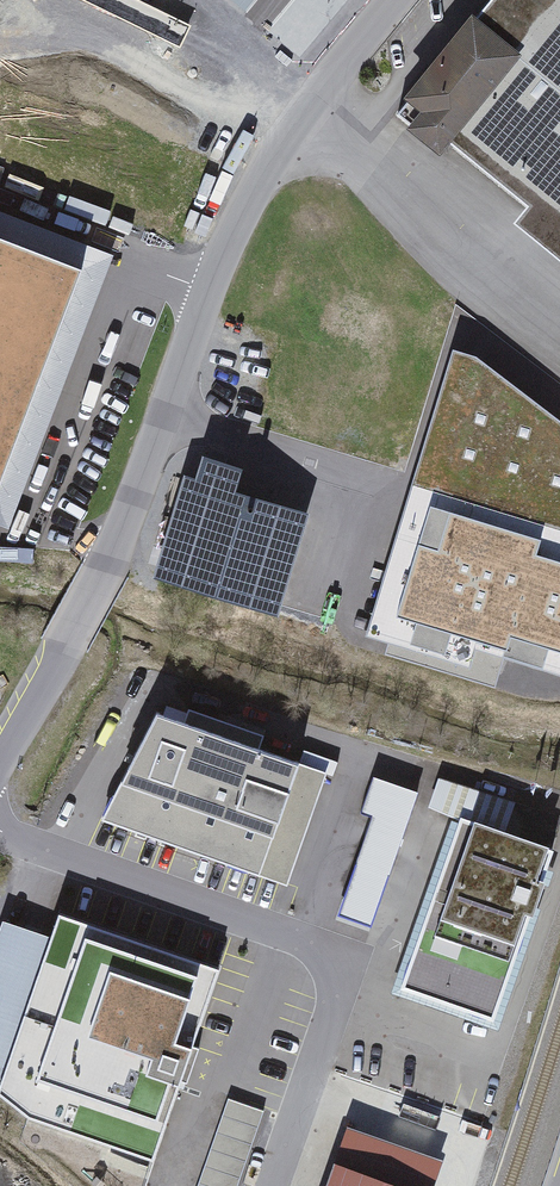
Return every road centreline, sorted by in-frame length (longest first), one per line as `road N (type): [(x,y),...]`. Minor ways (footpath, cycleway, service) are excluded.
road 1 (unclassified): [(404,0),(304,124),(218,269),(160,457),(109,578),(0,792)]

